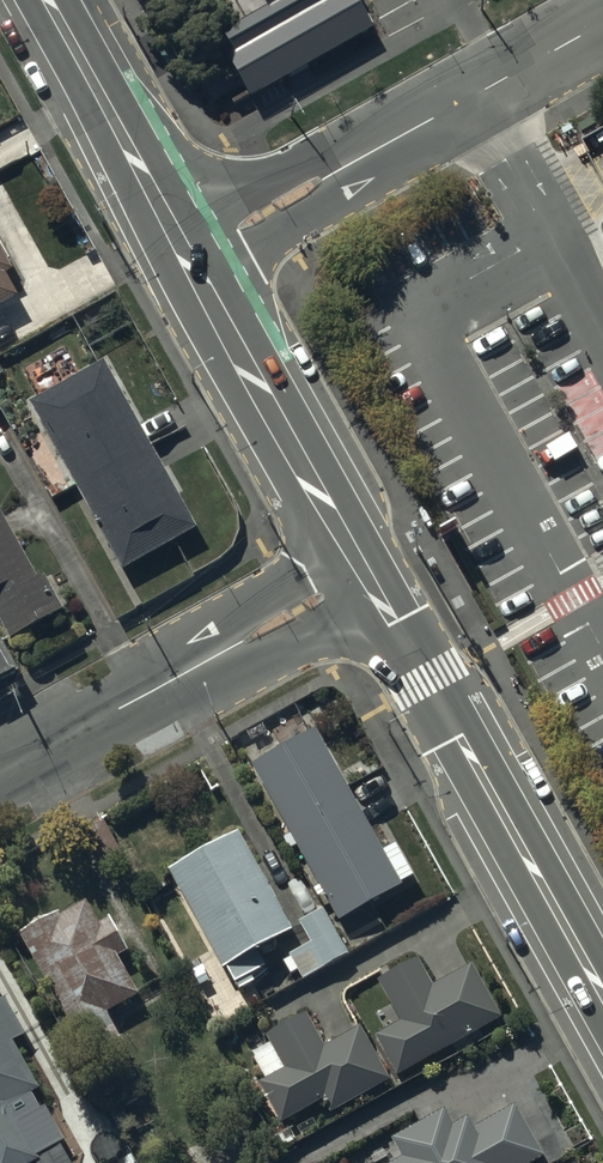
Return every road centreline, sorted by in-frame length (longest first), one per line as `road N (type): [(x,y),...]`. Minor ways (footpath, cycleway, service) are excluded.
road 1 (secondary): [(365,573),(602,994)]
road 2 (residential): [(188,257),(602,20)]
road 3 (unclassified): [(0,778),(365,573)]
road 4 (secondary): [(188,257),(365,573)]
road 5 (secondary): [(51,0),(188,257)]

